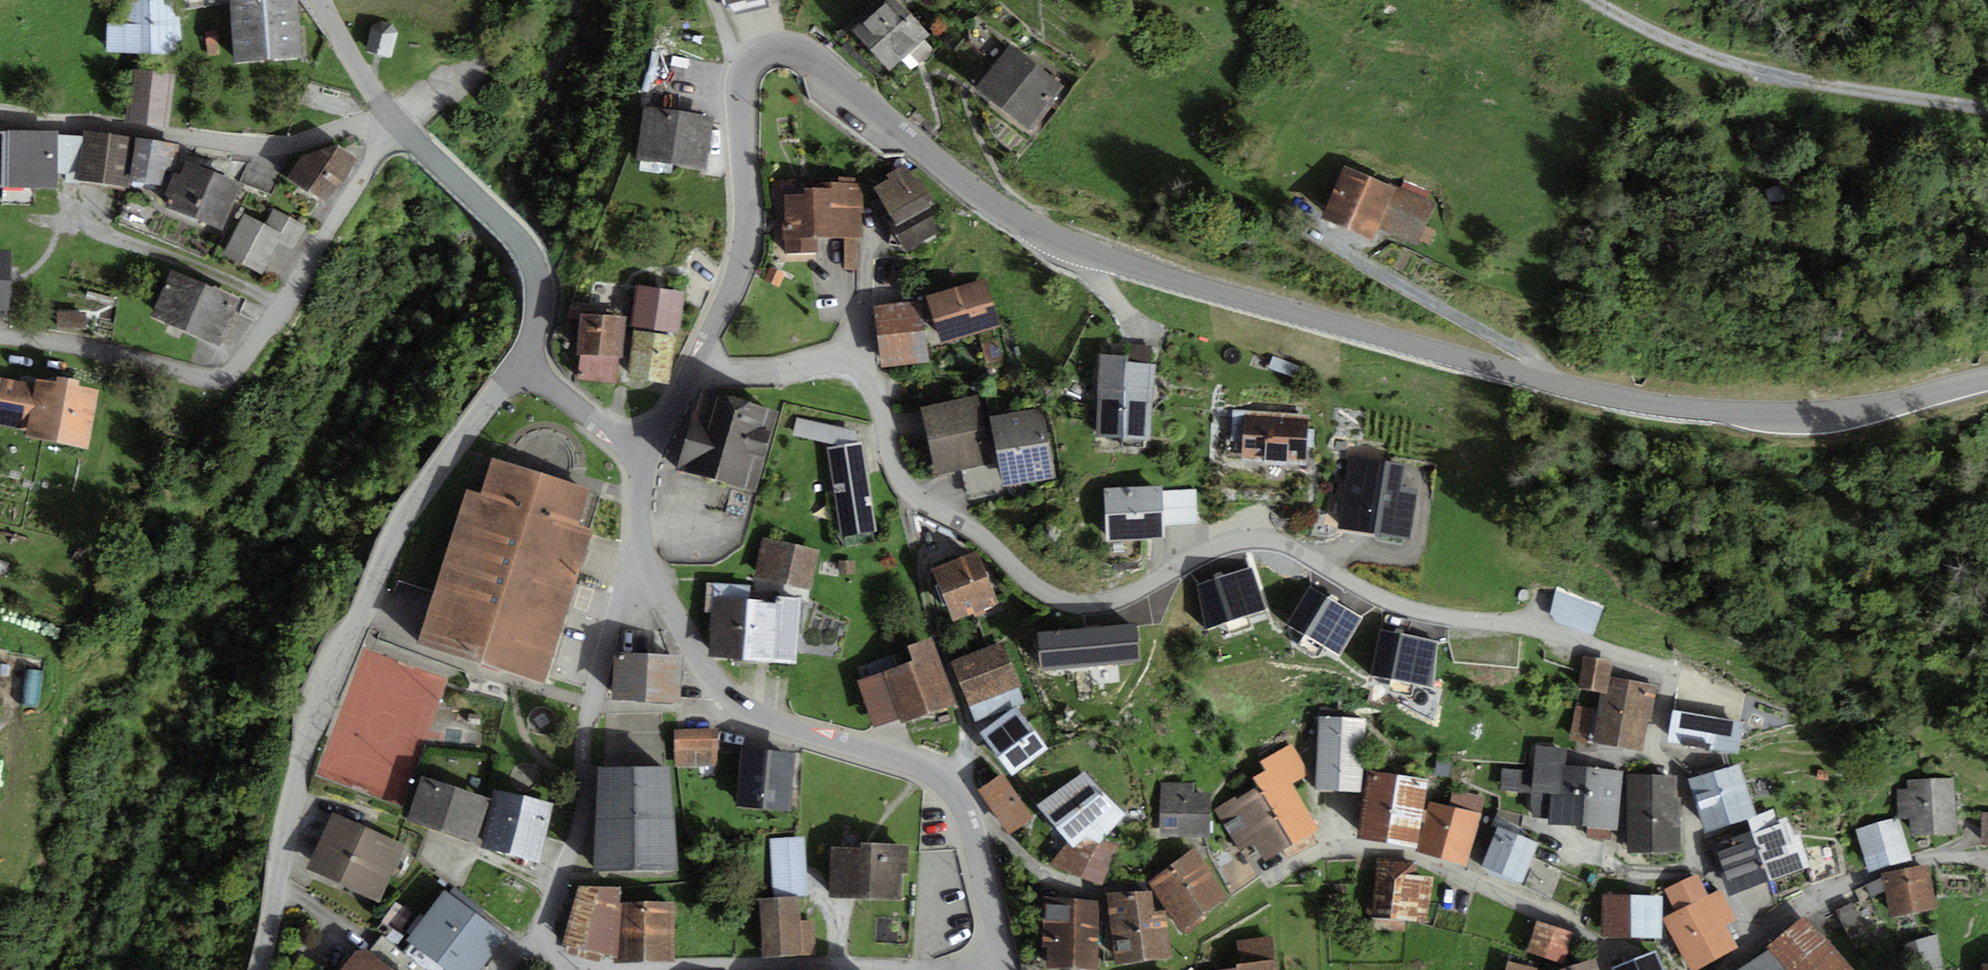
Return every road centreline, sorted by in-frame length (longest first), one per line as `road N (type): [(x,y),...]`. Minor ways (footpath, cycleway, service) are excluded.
road 1 (residential): [(750,70),(783,49),(817,62),(979,195),(1053,237),(1550,381),(1632,400),(1784,415),(1860,409),(1987,378)]
road 2 (residential): [(859,354),(909,496),(983,535),(1055,596),(1102,601),(1213,549),(1260,542),(1305,555),(1400,605),(1507,623),(1659,664),(1669,685),(1657,747),(1680,766),(1700,865),(1752,953)]
road 3 (tertiary): [(259,969),(297,785),(328,685),(405,514),(529,350)]
road 4 (residential): [(396,122),(252,352),(225,375),(198,377),(96,347),(0,336)]
road 5 (residential): [(563,969),(550,955),(547,920),(581,822),(594,696),(640,564)]
road 6 (track): [(1987,110),(1734,71),(1584,0)]
road 7 (residential): [(0,120),(277,147),(396,122)]
road 8 (tertiary): [(949,783),(914,761),(749,711),(706,665),(640,564)]
road 9 (residential): [(1608,969),(1598,945),(1568,920),(1416,858),(1332,849),(1271,876)]
road 10 (residential): [(899,969),(584,969)]
road 11 (residential): [(698,367),(747,242),(743,88),(750,70)]
road 12 (tertiary): [(529,350),(540,284),(526,245),(396,122)]
road 13 (residential): [(1987,857),(1880,873),(1829,894),(1752,953)]
road 14 (residential): [(915,542),(956,707),(949,783)]
road 15 (residential): [(698,367),(795,369),(859,354)]
road 16 (tertiary): [(641,450),(548,380),(529,350)]
road 17 (residential): [(1094,893),(1052,880),(998,831),(969,822)]
road 18 (tertiary): [(1003,965),(969,822)]
road 19 (tertiary): [(396,122),(319,0)]

